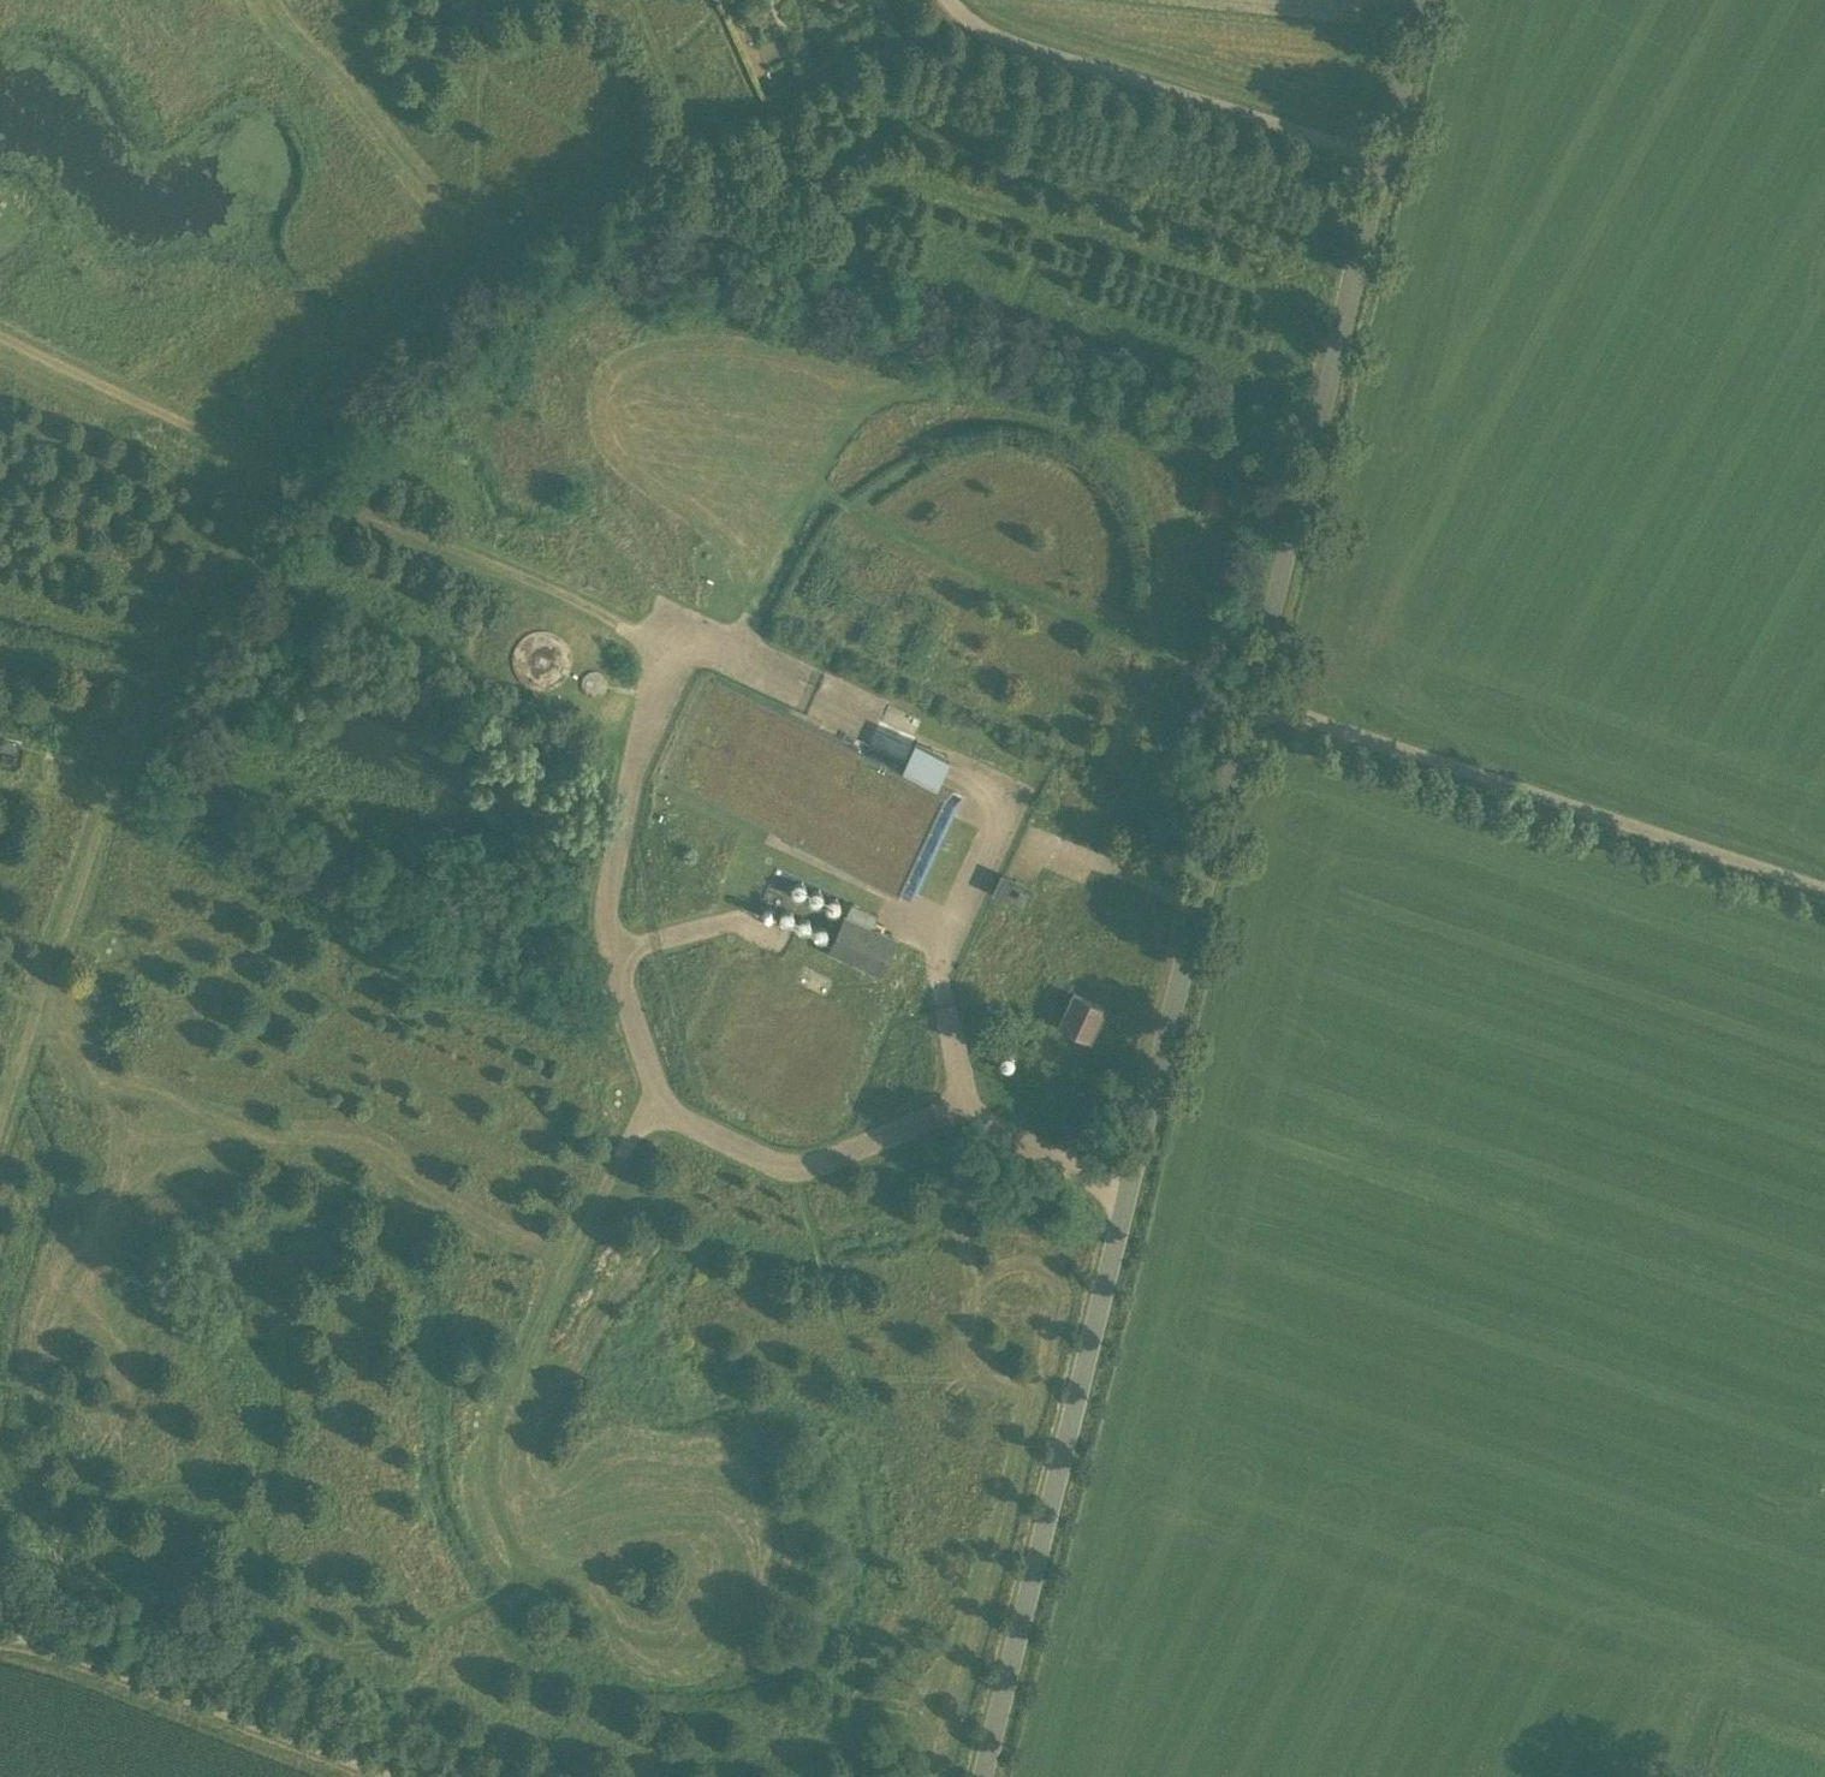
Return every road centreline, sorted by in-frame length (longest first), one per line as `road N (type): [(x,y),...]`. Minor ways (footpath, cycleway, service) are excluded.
road 1 (tertiary): [(983,1776),(1250,701)]
road 2 (unclassified): [(1824,887),(1250,701)]
road 3 (tertiary): [(1250,701),(1385,156)]
road 4 (unclassified): [(1385,156),(1046,50),(984,26),(950,0)]
road 5 (unclassified): [(400,1776),(45,1643),(0,1634)]
road 6 (tertiary): [(1385,156),(1430,0)]

